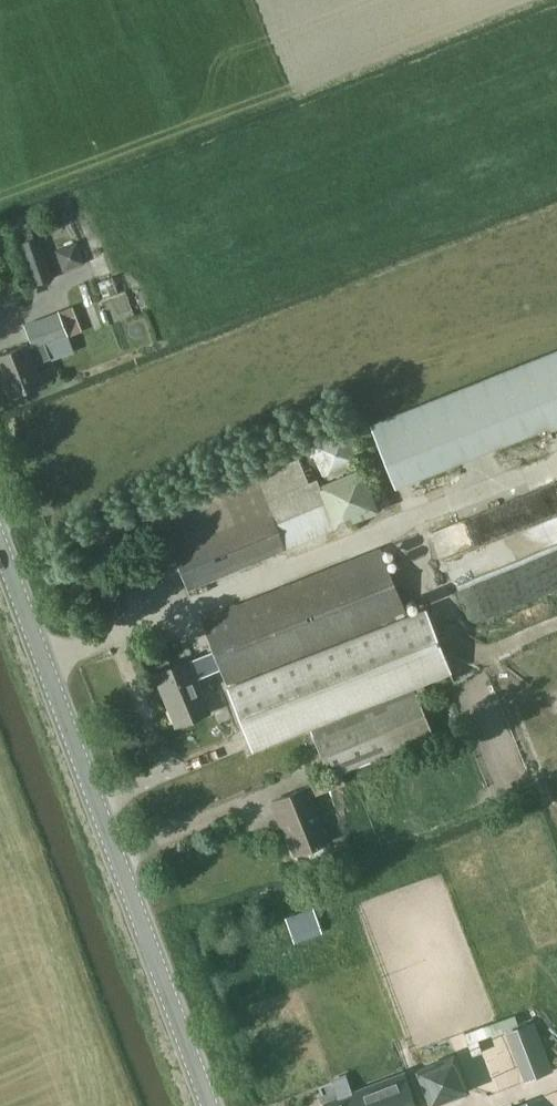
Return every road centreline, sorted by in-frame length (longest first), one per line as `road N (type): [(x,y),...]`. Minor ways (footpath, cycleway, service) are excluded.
road 1 (track): [(49,667),(409,522),(470,656),(556,621)]
road 2 (tertiary): [(212,1105),(0,537)]

